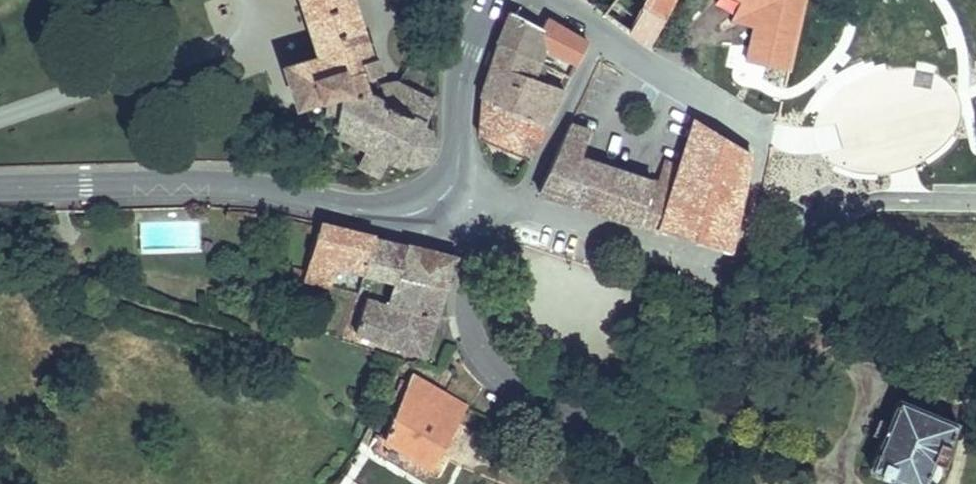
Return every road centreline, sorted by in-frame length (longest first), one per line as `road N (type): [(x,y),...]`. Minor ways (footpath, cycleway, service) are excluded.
road 1 (secondary): [(450,188),(438,202),(394,215),(243,186),(0,187)]
road 2 (residential): [(678,483),(672,466),(636,428),(522,391),(488,360),(469,301),(475,236),(450,188)]
road 3 (residential): [(733,270),(759,160),(749,133),(551,0)]
road 4 (residential): [(733,270),(450,188)]
road 5 (secondary): [(491,0),(459,89),(450,188)]

